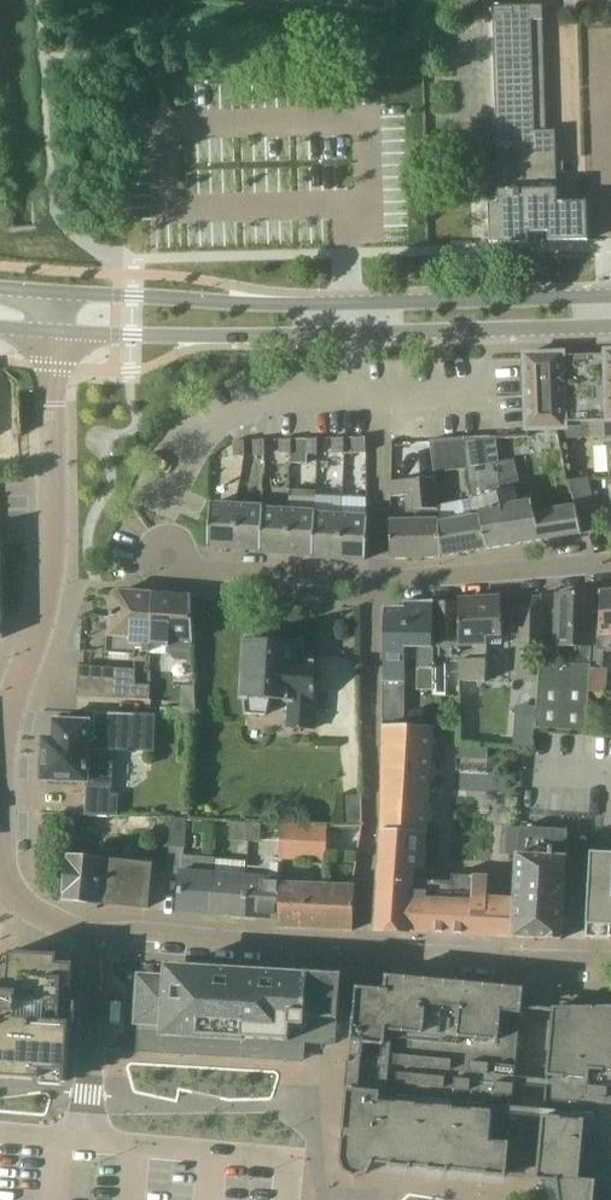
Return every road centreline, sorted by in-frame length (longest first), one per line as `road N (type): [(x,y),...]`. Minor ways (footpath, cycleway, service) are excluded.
road 1 (tertiary): [(56,331),(610,327)]
road 2 (tertiary): [(610,299),(315,306),(58,293)]
road 3 (residential): [(56,368),(56,559),(7,739),(0,837),(7,883)]
road 4 (residential): [(610,960),(98,935)]
road 5 (residential): [(167,556),(196,569),(372,578),(610,562)]
road 6 (residential): [(98,935),(85,1139)]

